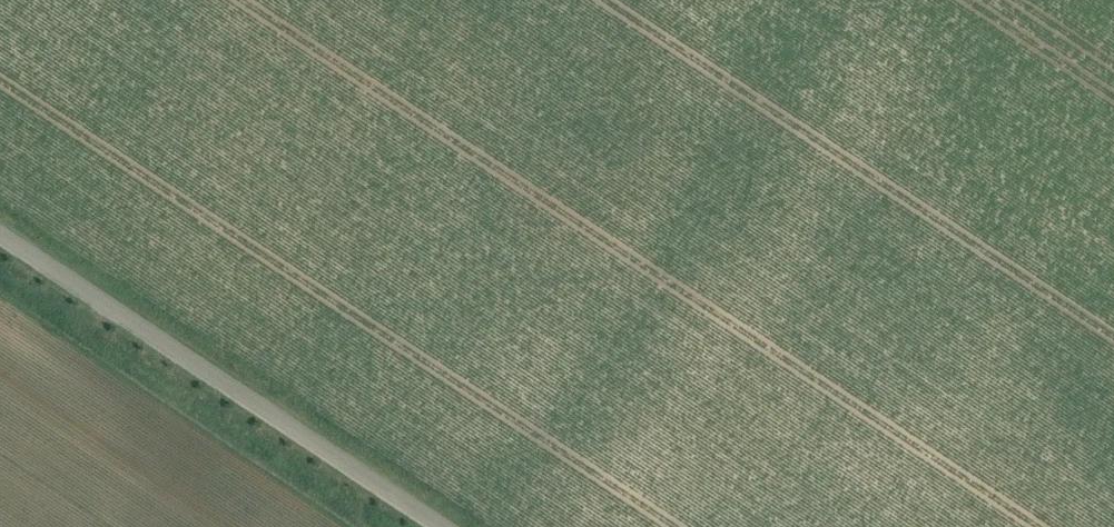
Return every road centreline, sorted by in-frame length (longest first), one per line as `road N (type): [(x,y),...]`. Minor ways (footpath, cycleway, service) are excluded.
road 1 (unclassified): [(0,235),(440,526)]

